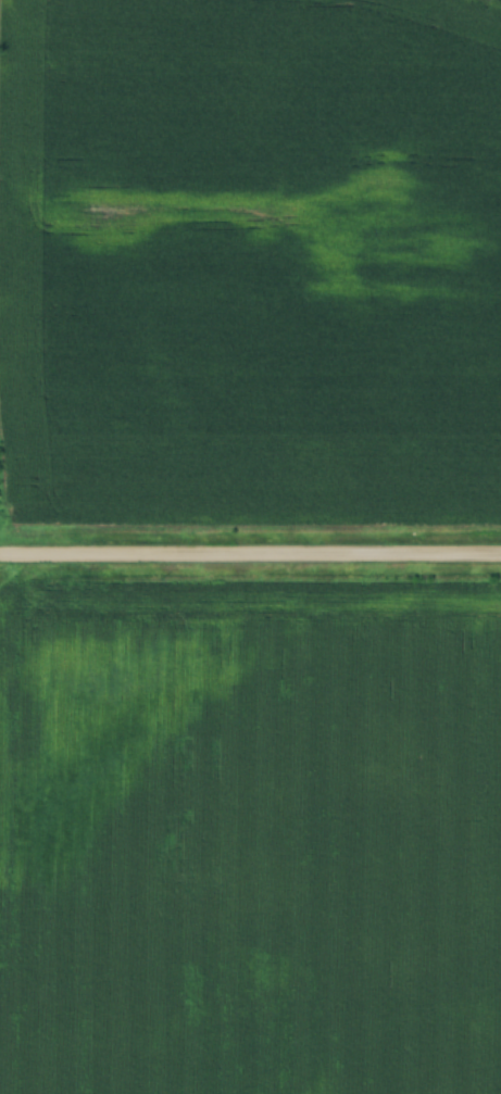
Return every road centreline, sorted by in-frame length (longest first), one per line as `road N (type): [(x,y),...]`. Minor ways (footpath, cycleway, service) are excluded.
road 1 (residential): [(500,553),(0,556)]

